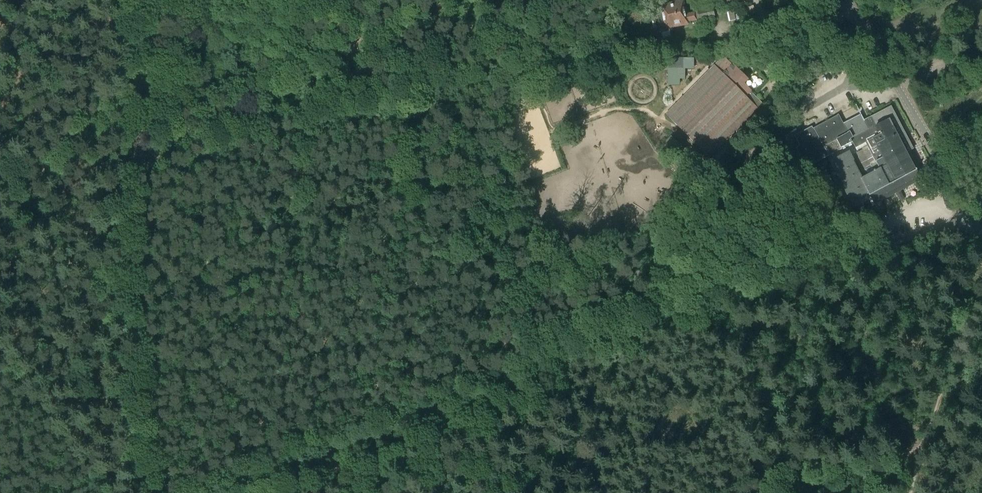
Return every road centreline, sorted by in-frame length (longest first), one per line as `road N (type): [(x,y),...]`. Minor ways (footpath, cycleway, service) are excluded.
road 1 (tertiary): [(233,492),(598,343),(970,220)]
road 2 (tertiary): [(970,220),(848,0)]

